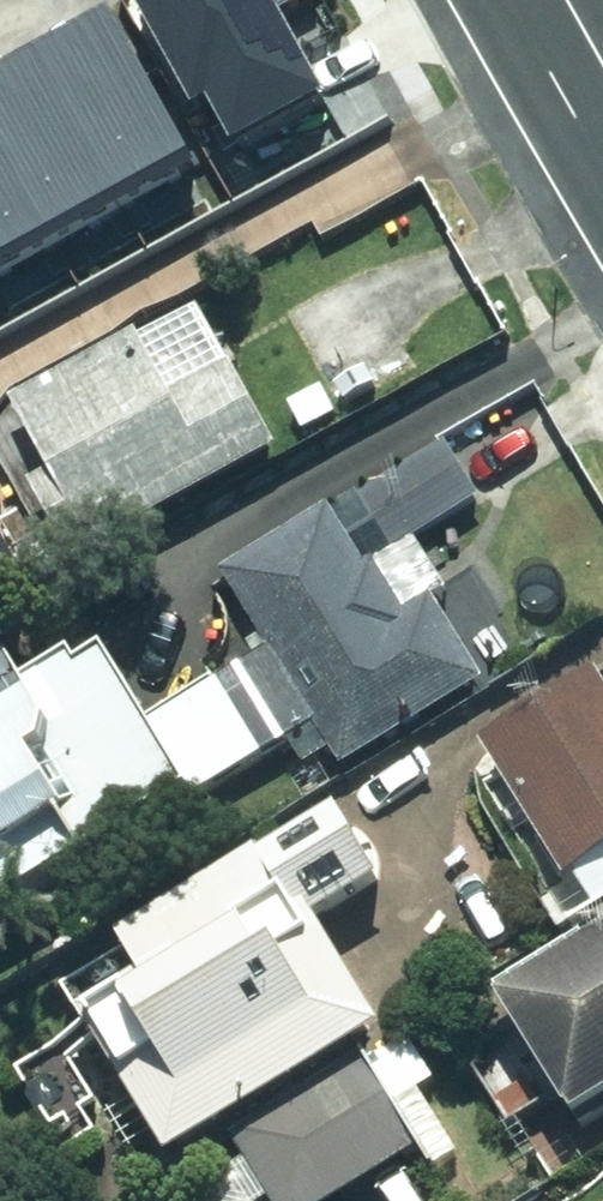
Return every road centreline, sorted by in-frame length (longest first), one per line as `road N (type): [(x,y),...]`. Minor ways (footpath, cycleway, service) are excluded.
road 1 (secondary): [(510,0),(602,168)]

